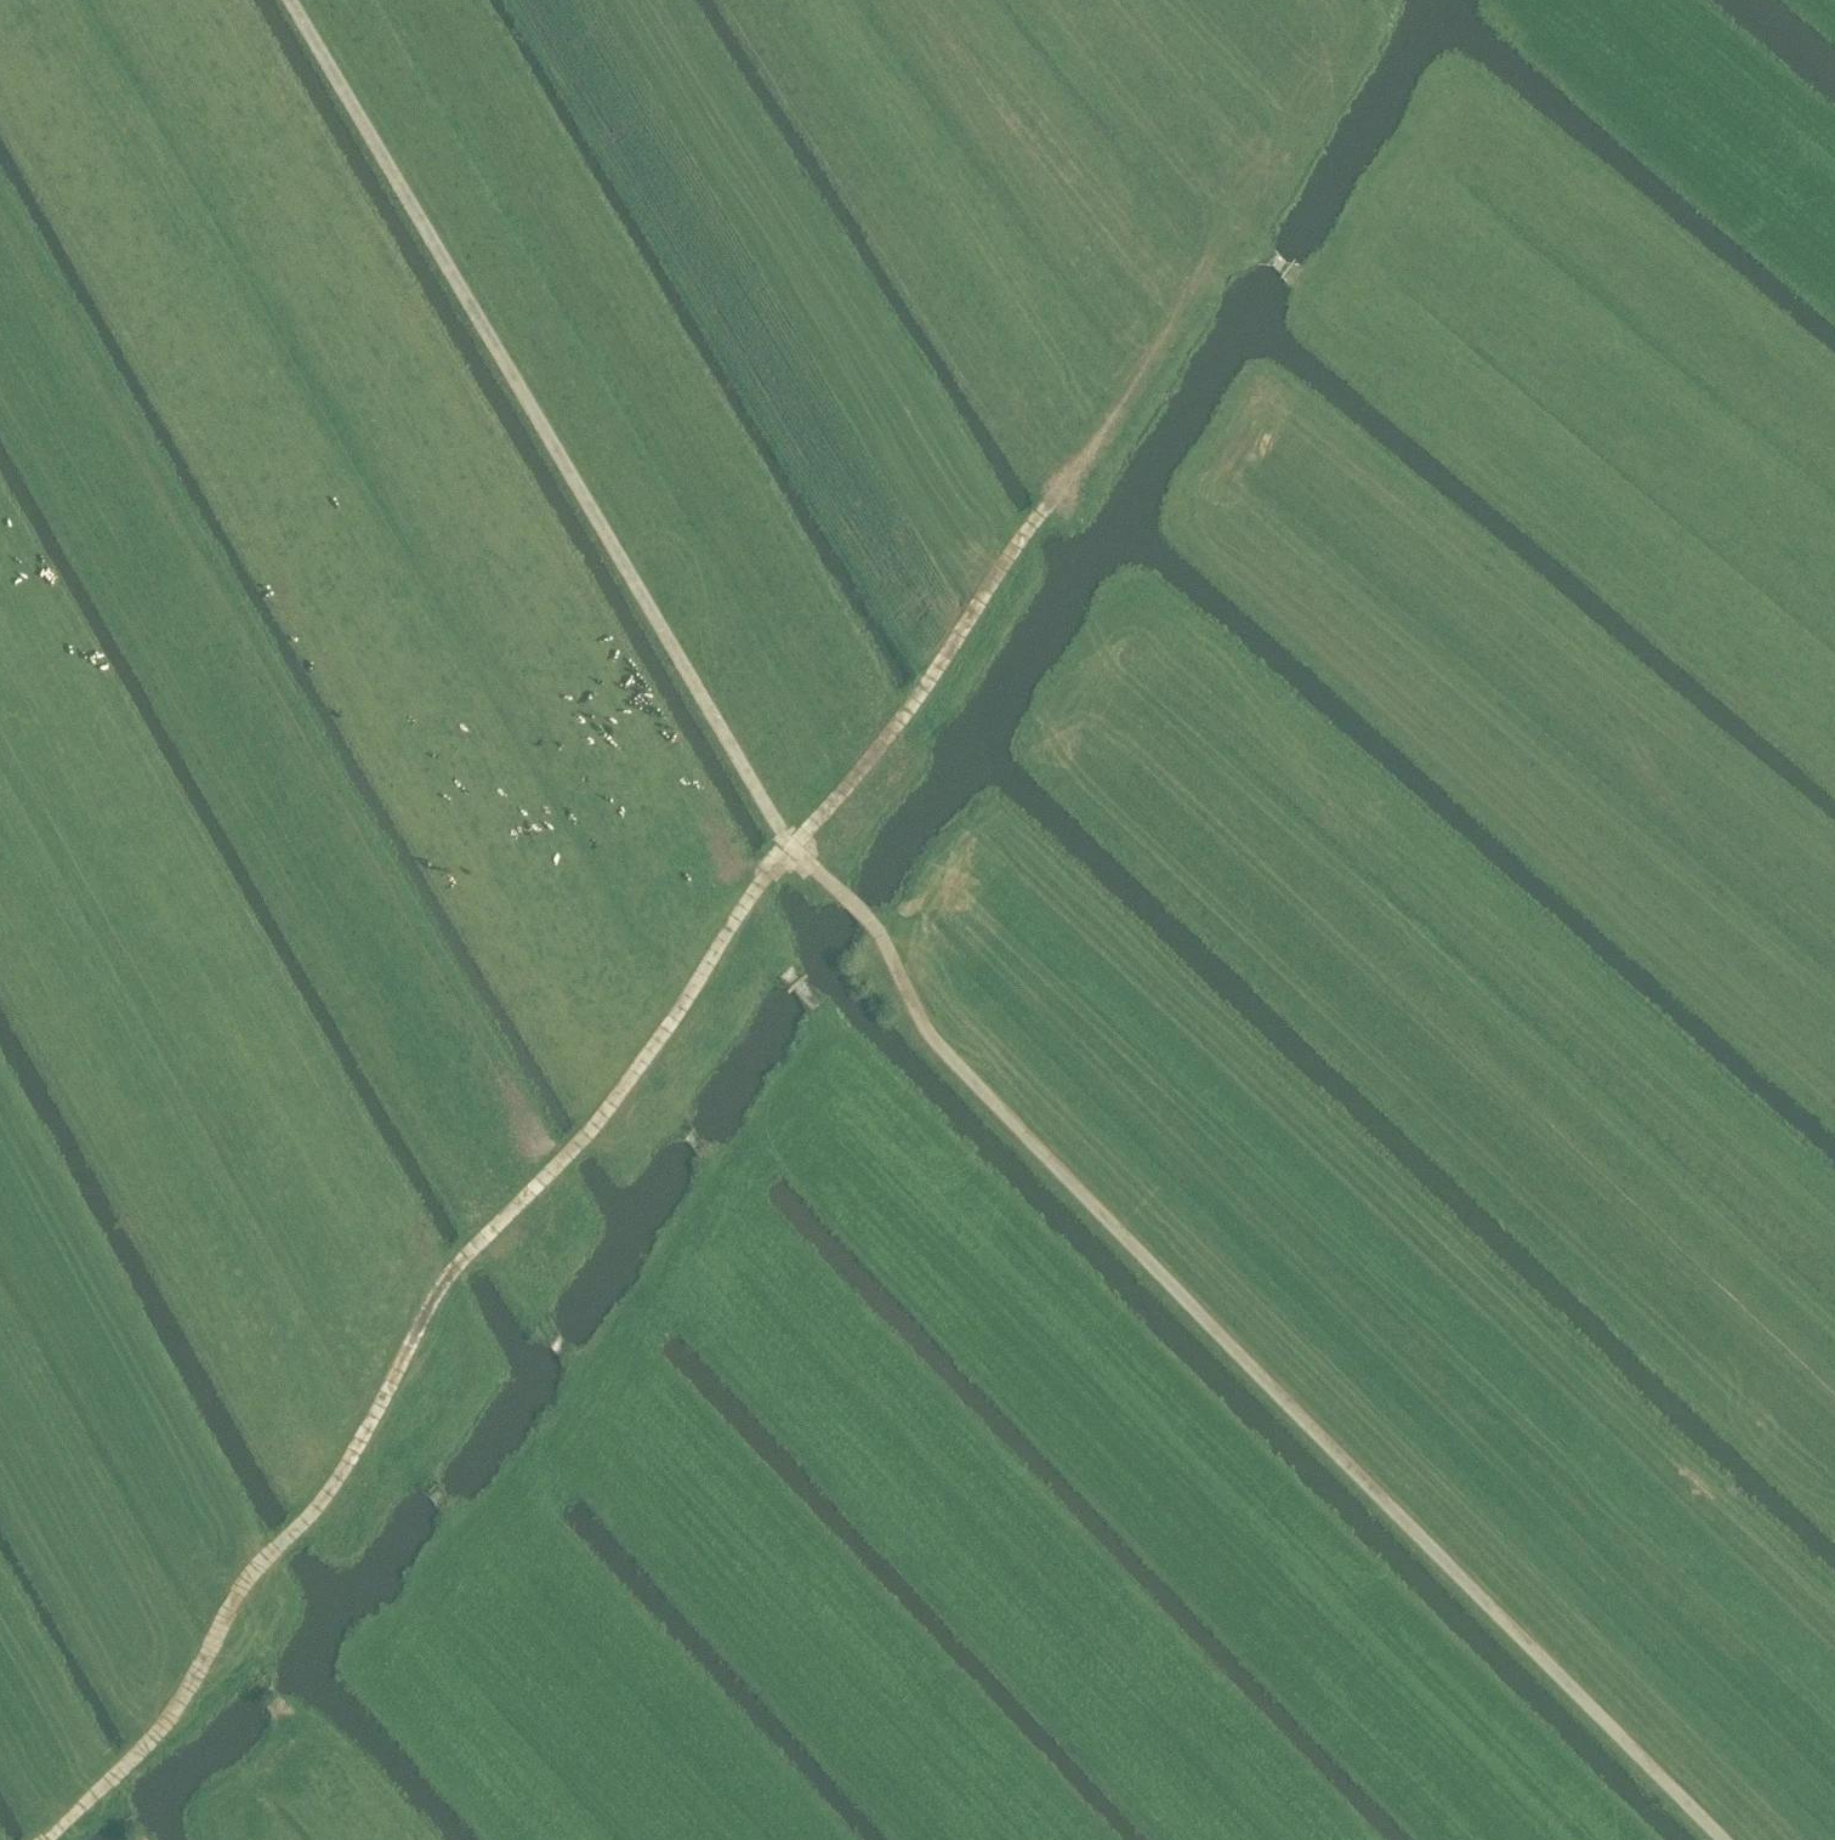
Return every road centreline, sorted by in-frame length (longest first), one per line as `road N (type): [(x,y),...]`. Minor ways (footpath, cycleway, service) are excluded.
road 1 (track): [(1733,1839),(938,1044),(883,937),(783,834),(290,0)]
road 2 (track): [(1057,496),(933,679),(759,886),(599,1125),(443,1284),(353,1459),(247,1582),(169,1721),(49,1839)]

